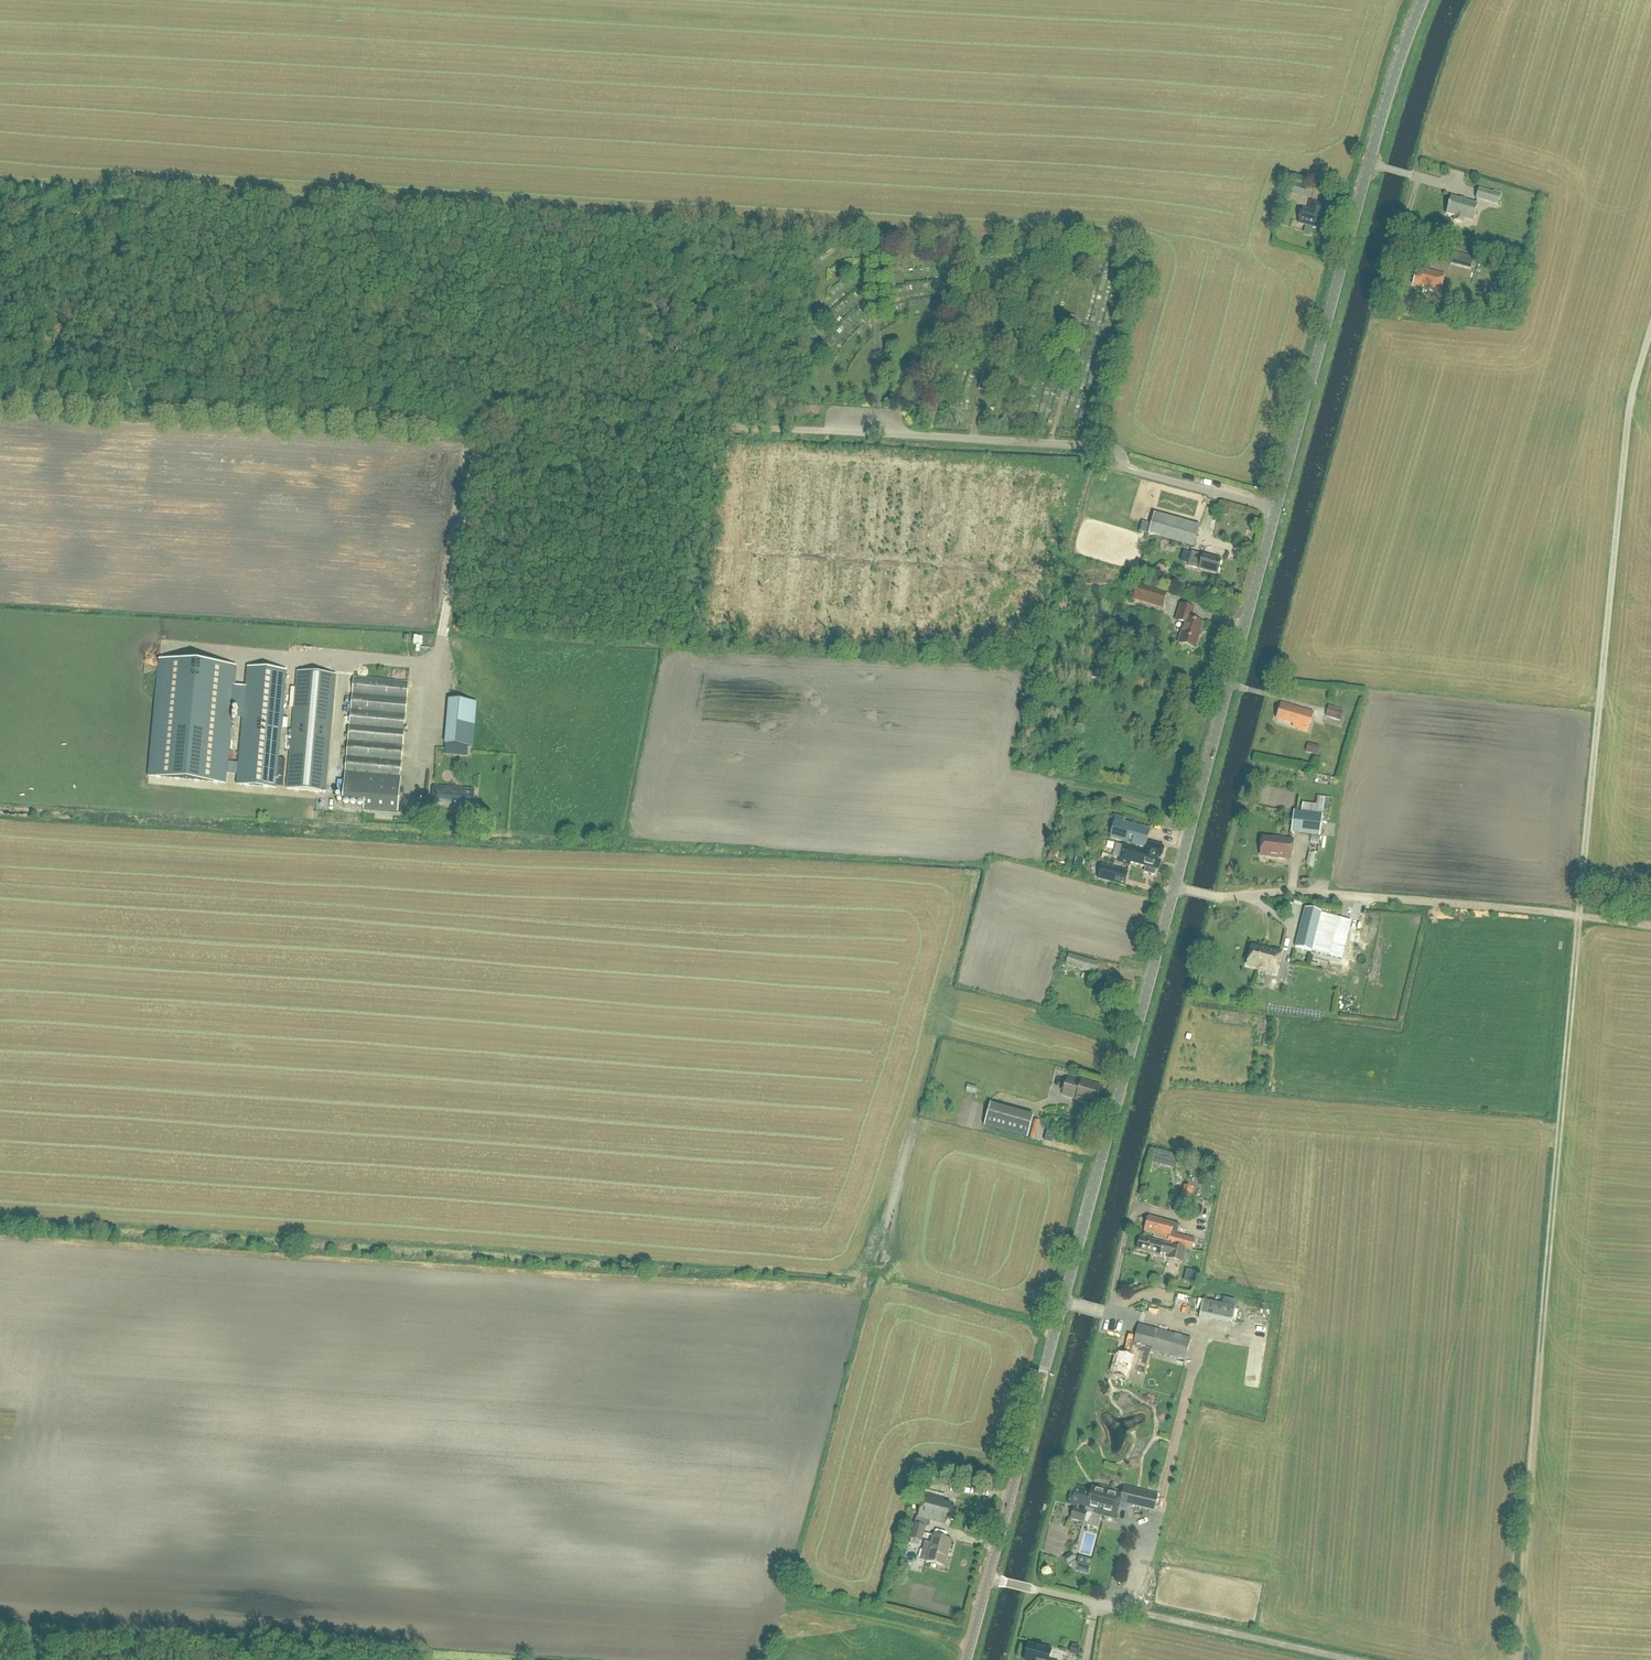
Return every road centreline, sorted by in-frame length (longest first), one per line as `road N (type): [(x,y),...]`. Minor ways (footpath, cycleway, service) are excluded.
road 1 (track): [(1516,1659),(1627,405),(1650,324)]
road 2 (tertiary): [(987,1579),(1275,510)]
road 3 (tertiary): [(1275,510),(1384,107),(1423,0)]
road 4 (track): [(0,409),(479,436)]
road 5 (unclassified): [(1275,510),(1132,471),(1084,446),(824,430)]
road 6 (track): [(1650,923),(1294,892),(1212,897)]
road 7 (track): [(824,430),(514,411),(493,418),(479,436)]
road 8 (track): [(1137,1613),(1353,1659)]
road 9 (track): [(1173,1212),(1137,1211),(1109,1315)]

